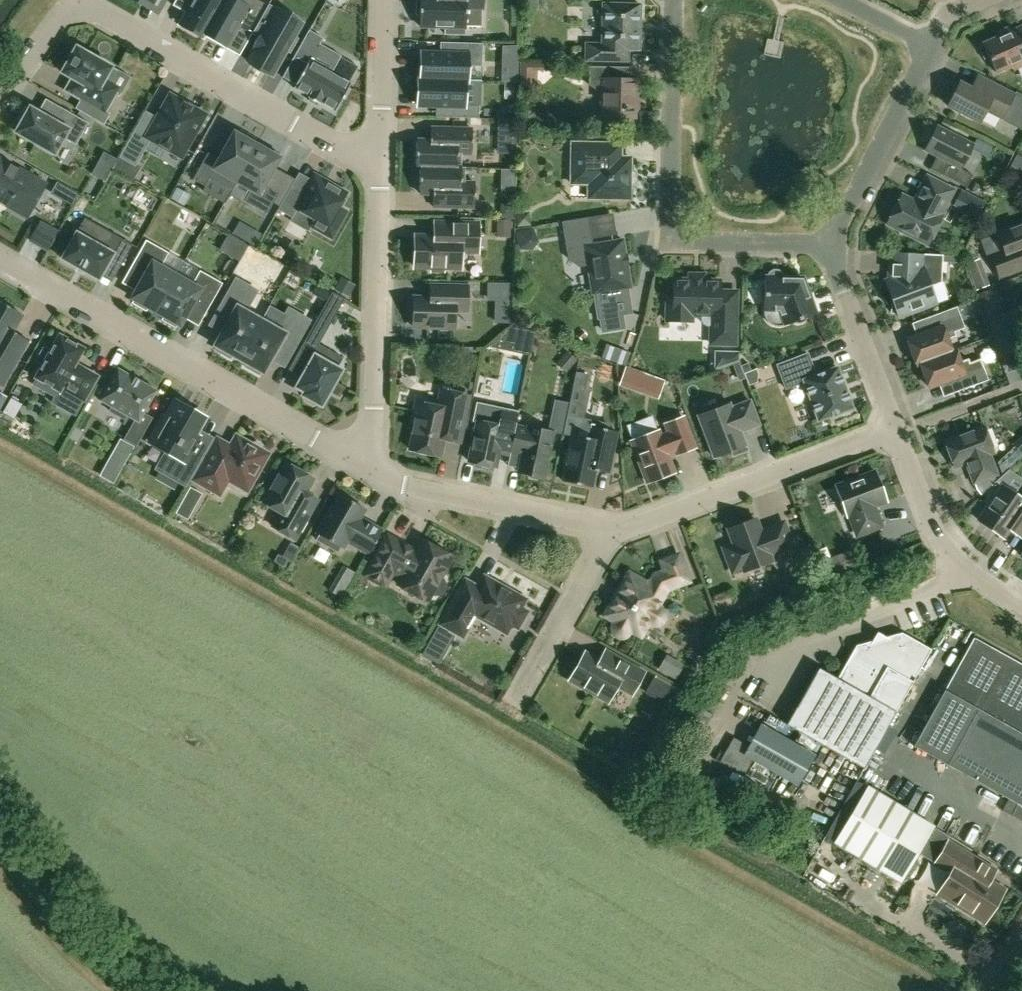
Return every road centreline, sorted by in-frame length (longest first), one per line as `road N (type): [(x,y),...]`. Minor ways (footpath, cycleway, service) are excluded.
road 1 (residential): [(0,103),(78,4),(382,170)]
road 2 (residential): [(372,470),(0,261)]
road 3 (residential): [(842,246),(686,244),(669,232),(675,0)]
road 4 (residential): [(902,433),(612,534)]
road 5 (residential): [(372,470),(382,170)]
road 6 (residential): [(612,534),(421,491),(372,470)]
road 7 (residential): [(764,691),(800,646),(921,606),(960,571)]
road 8 (residential): [(842,246),(932,56)]
road 9 (unclassified): [(137,990),(0,836)]
road 10 (residential): [(902,433),(845,277),(842,246)]
road 11 (residential): [(612,534),(521,698)]
road 12 (residential): [(382,170),(385,0)]
road 13 (residential): [(960,571),(902,433)]
road 14 (residential): [(902,433),(1021,393)]

